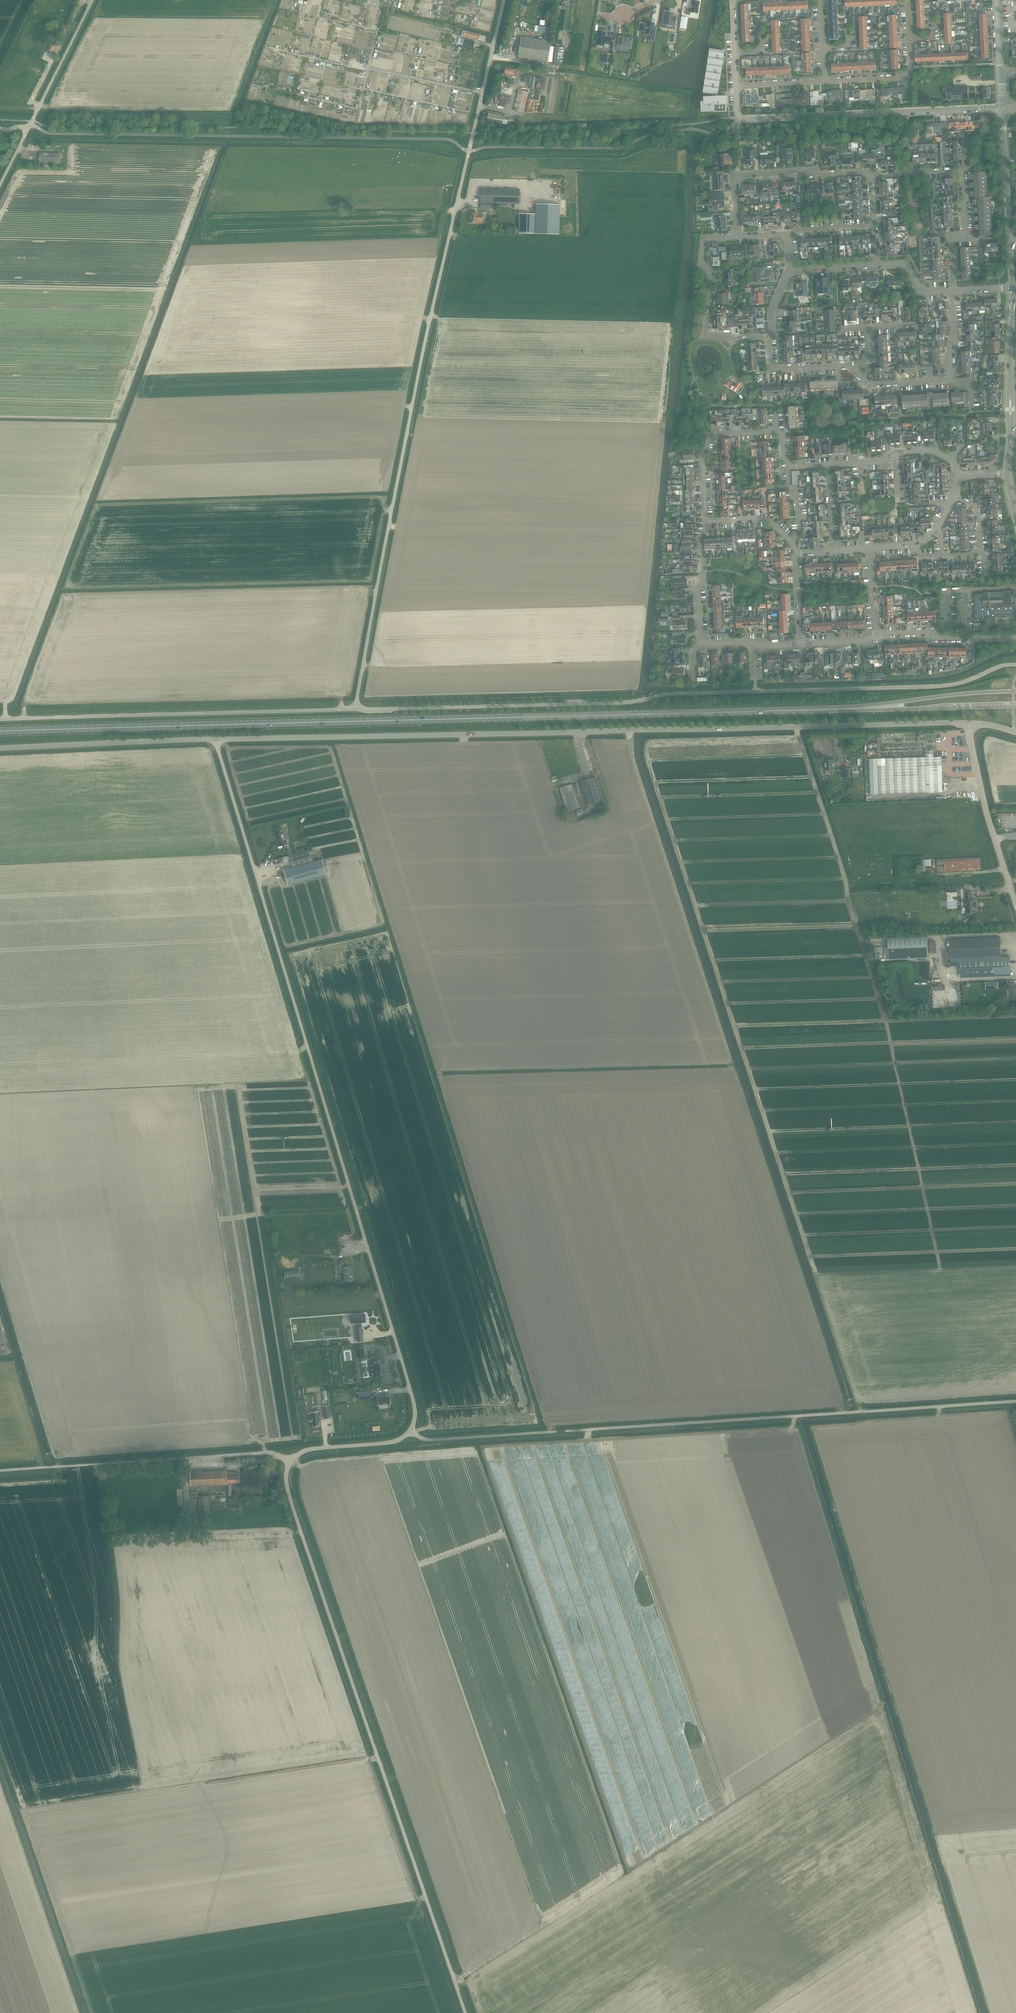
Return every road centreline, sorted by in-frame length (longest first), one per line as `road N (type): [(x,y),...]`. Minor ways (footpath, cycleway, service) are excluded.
road 1 (unclassified): [(465,2012),(288,1491),(287,1467),(299,1454),(398,1440),(415,1411),(216,740)]
road 2 (primary): [(848,709),(0,731)]
road 3 (unclassified): [(216,740),(968,724)]
road 4 (unclassified): [(356,709),(432,313),(505,0)]
road 5 (unclassified): [(1015,664),(927,687),(356,709)]
road 6 (unclassified): [(565,1431),(1015,1401)]
road 7 (unclassified): [(356,709),(0,719)]
road 8 (residential): [(740,116),(1003,108)]
road 9 (residential): [(873,226),(865,173),(740,176),(732,185),(737,237)]
road 10 (unclassified): [(0,748),(216,740)]
road 11 (unclassified): [(0,184),(93,0)]
road 12 (residential): [(769,337),(705,332),(710,276),(702,244),(737,237)]
road 13 (tertiary): [(1015,903),(968,724)]
road 14 (residential): [(953,291),(951,241),(964,232),(963,172),(911,174)]
road 15 (track): [(0,1471),(172,1459)]
road 16 (primary): [(1015,691),(848,709)]
road 17 (primary): [(848,709),(1015,706)]
road 18 (residential): [(801,644),(702,642),(703,576)]
road 19 (residential): [(706,522),(702,452),(710,437),(776,431)]
road 20 (track): [(409,1432),(431,1440),(557,1432)]
road 21 (residential): [(1015,638),(877,634)]
road 22 (tertiary): [(1010,423),(1012,289)]
road 23 (tertiary): [(1010,242),(1006,111)]
road 24 (residential): [(825,82),(909,76),(910,39)]

